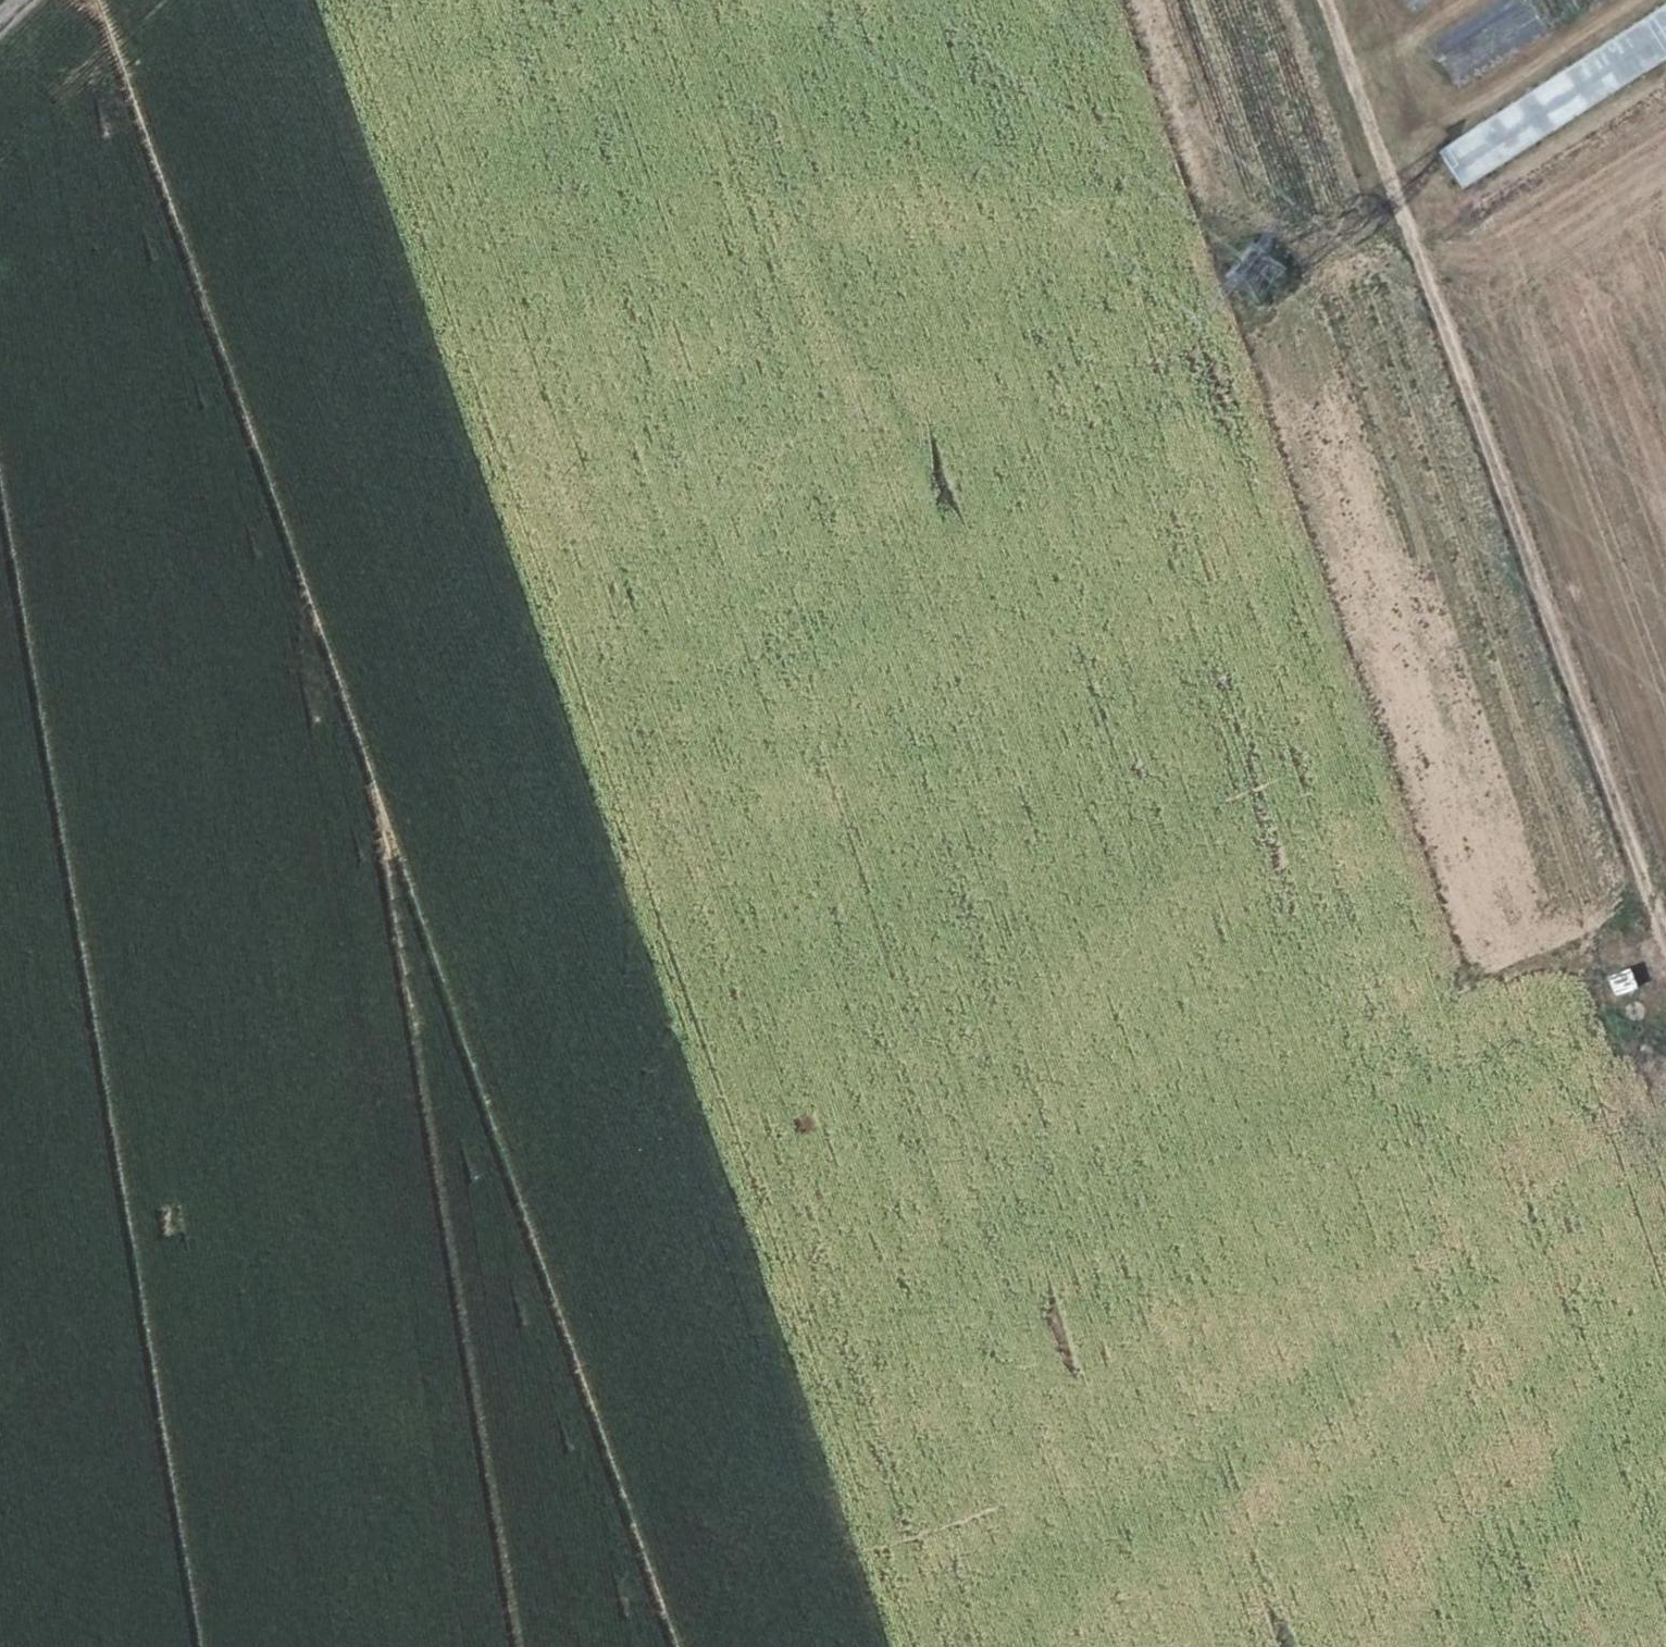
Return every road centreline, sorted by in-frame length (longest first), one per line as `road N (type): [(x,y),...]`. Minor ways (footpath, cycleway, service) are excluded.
road 1 (track): [(1329,0),(1665,939)]

